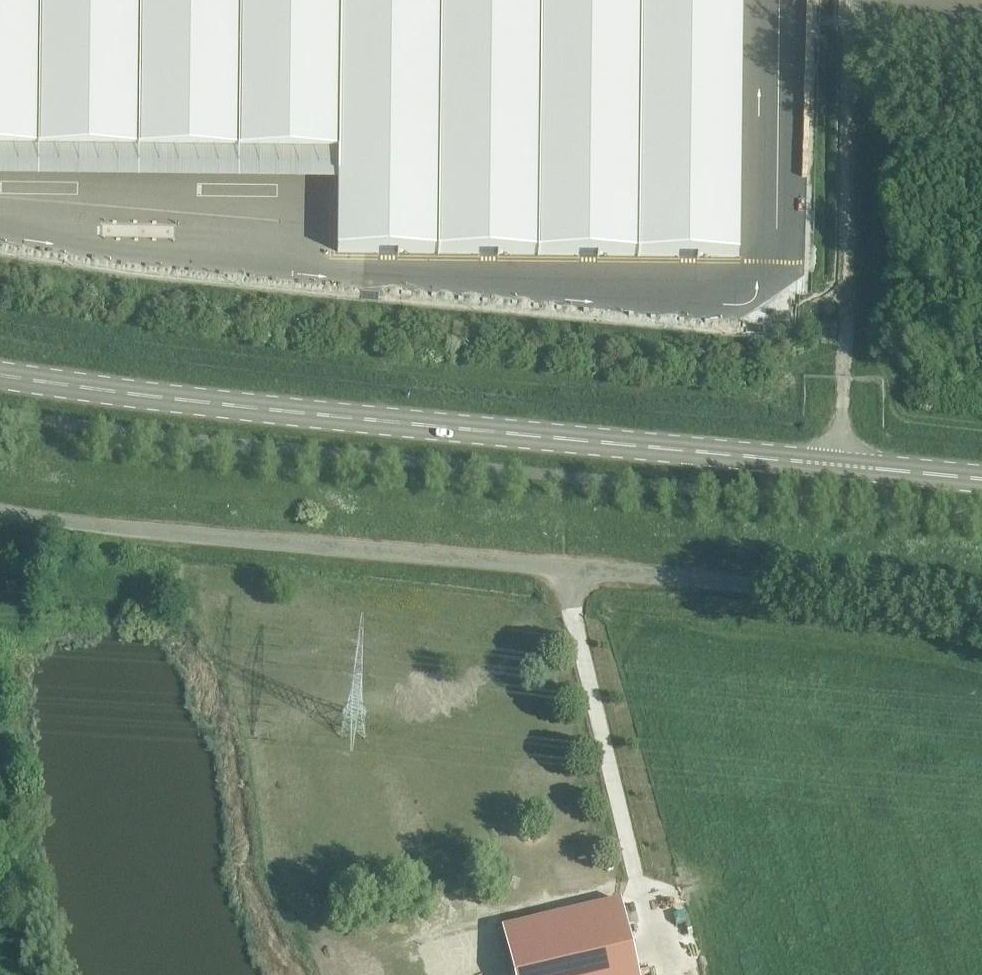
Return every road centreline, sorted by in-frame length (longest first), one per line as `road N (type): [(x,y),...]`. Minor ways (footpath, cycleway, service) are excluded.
road 1 (tertiary): [(981,482),(290,418),(0,377)]
road 2 (unclassified): [(981,614),(0,512)]

